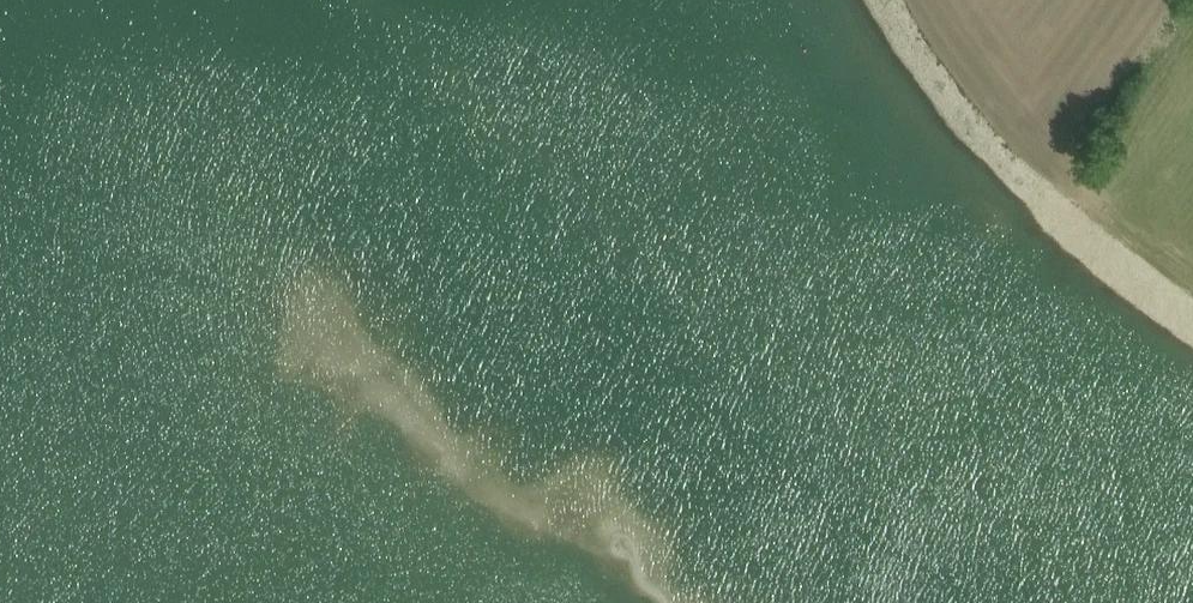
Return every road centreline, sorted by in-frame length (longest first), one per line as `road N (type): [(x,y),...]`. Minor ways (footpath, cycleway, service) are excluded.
road 1 (unclassified): [(1047,149),(1159,0)]

